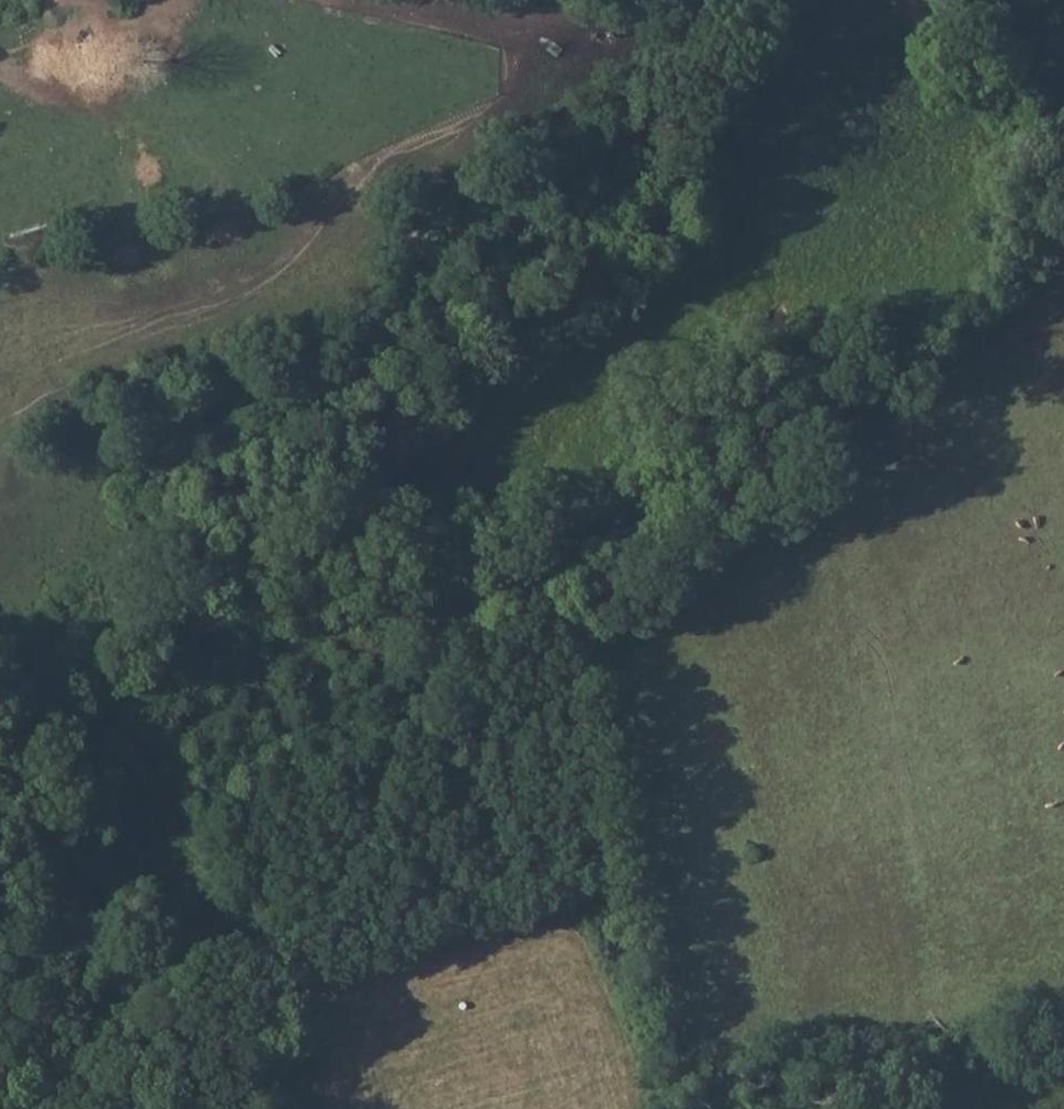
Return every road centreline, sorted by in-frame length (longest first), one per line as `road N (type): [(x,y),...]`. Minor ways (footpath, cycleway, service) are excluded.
road 1 (track): [(927,0),(1019,114),(1037,155)]

